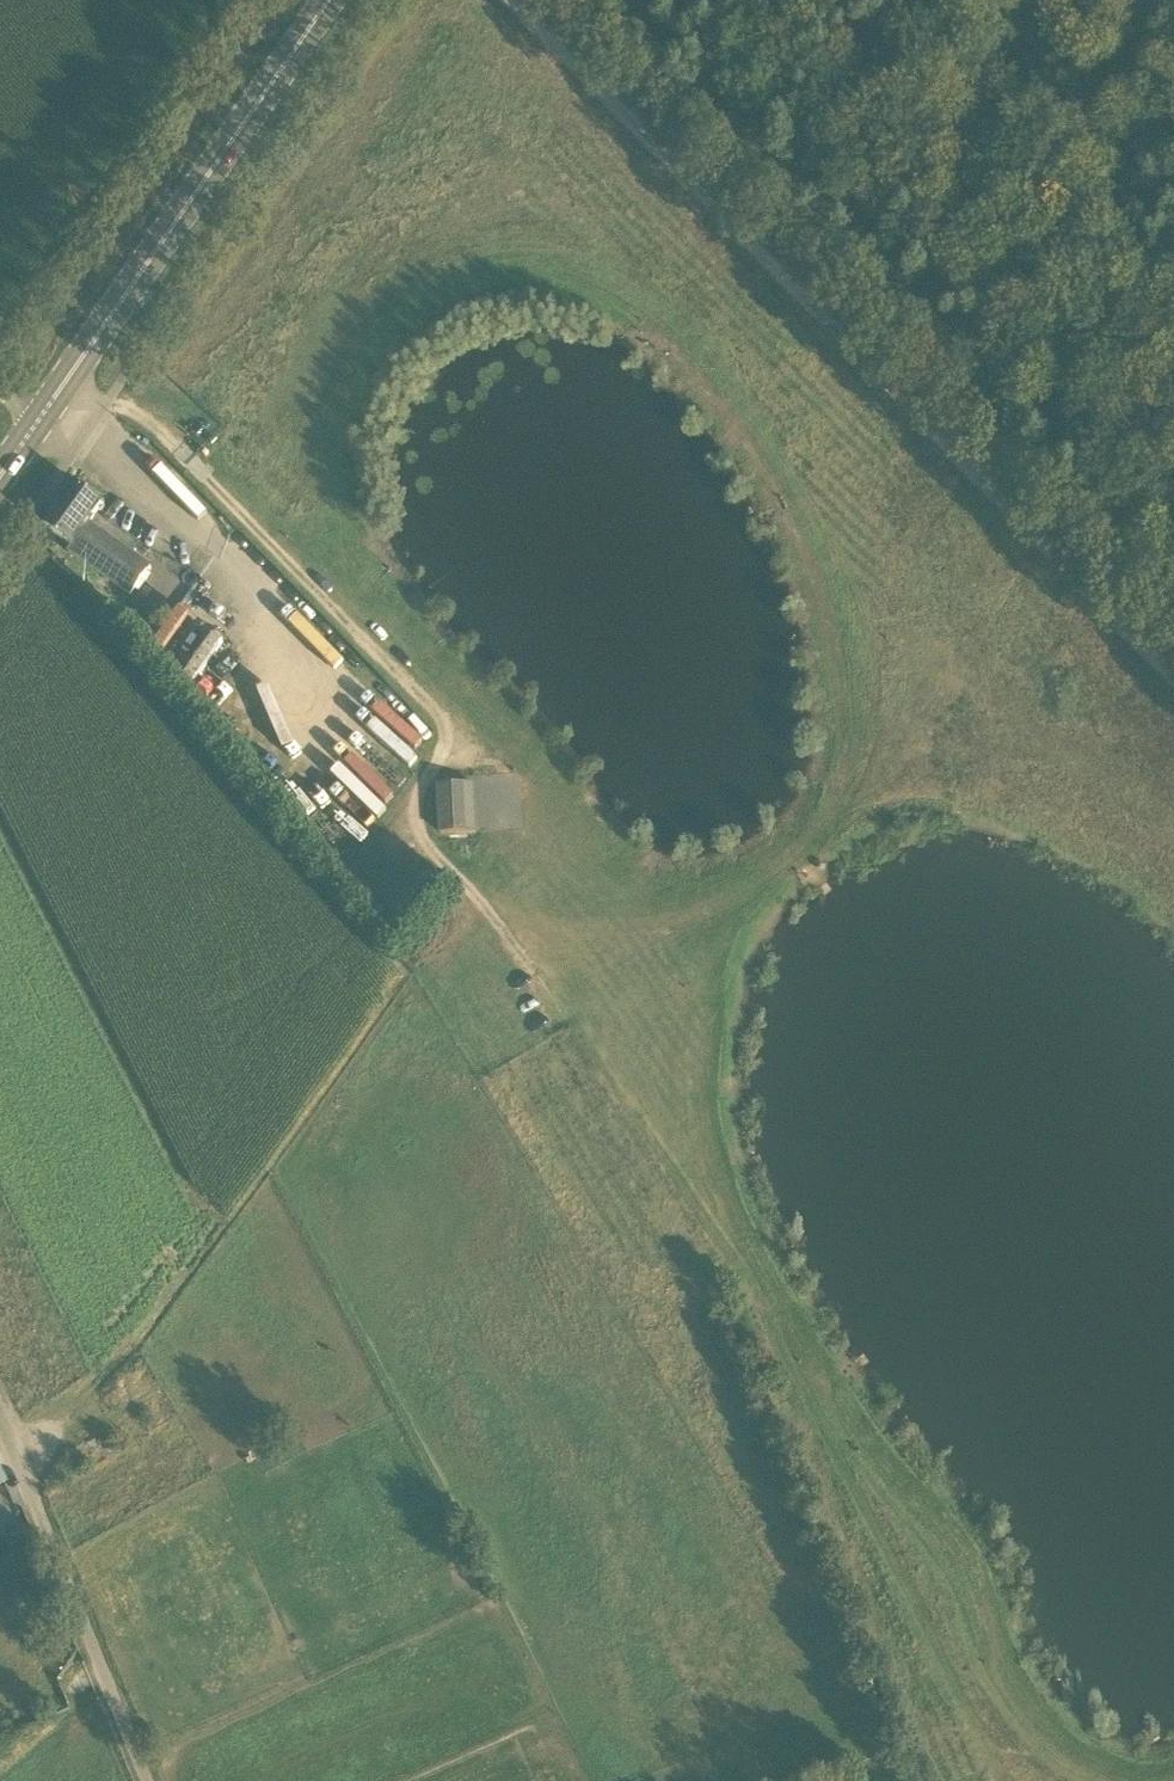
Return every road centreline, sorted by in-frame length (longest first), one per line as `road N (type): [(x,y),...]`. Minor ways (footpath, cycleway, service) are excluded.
road 1 (track): [(1167,671),(507,0)]
road 2 (secondary): [(38,421),(329,0)]
road 3 (unclassified): [(144,1780),(0,1424)]

